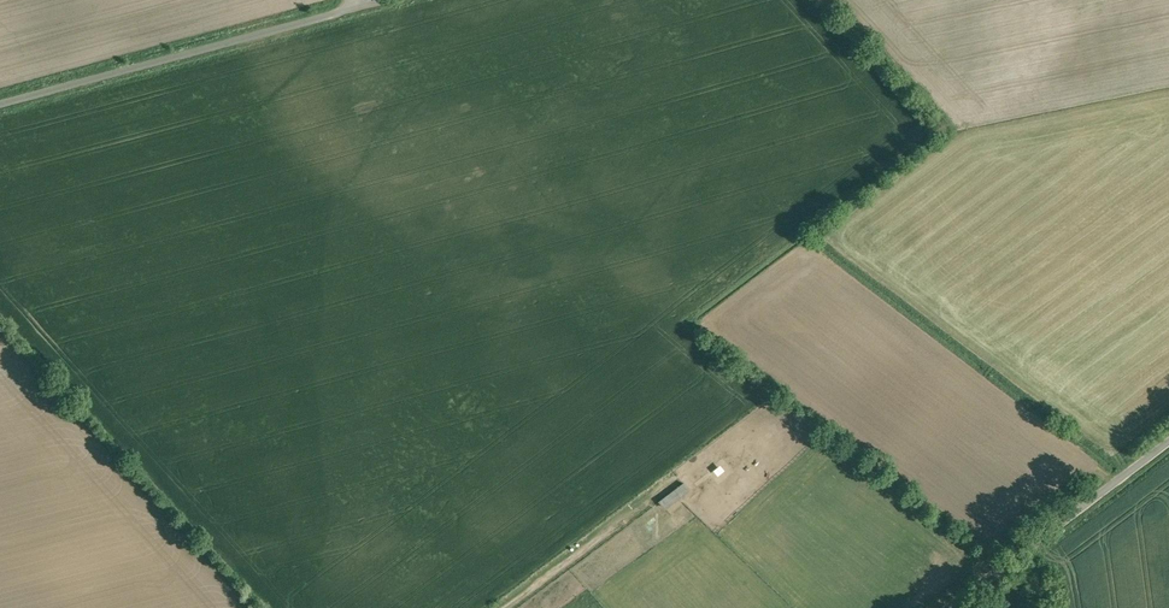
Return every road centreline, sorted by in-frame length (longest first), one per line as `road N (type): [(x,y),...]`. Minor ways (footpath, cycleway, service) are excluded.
road 1 (unclassified): [(355,10),(0,105)]
road 2 (unclassified): [(1168,442),(948,607)]
road 3 (track): [(675,478),(501,607)]

